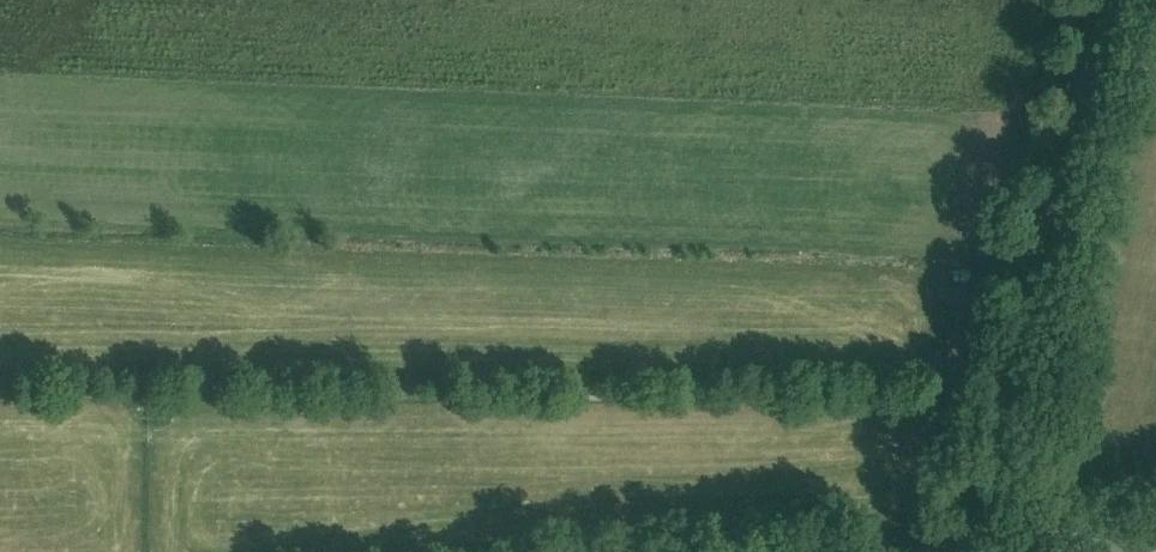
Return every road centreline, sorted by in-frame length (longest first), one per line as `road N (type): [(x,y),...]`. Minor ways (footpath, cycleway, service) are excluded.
road 1 (unclassified): [(979,551),(1115,0)]
road 2 (secondary): [(1026,551),(1155,540)]

